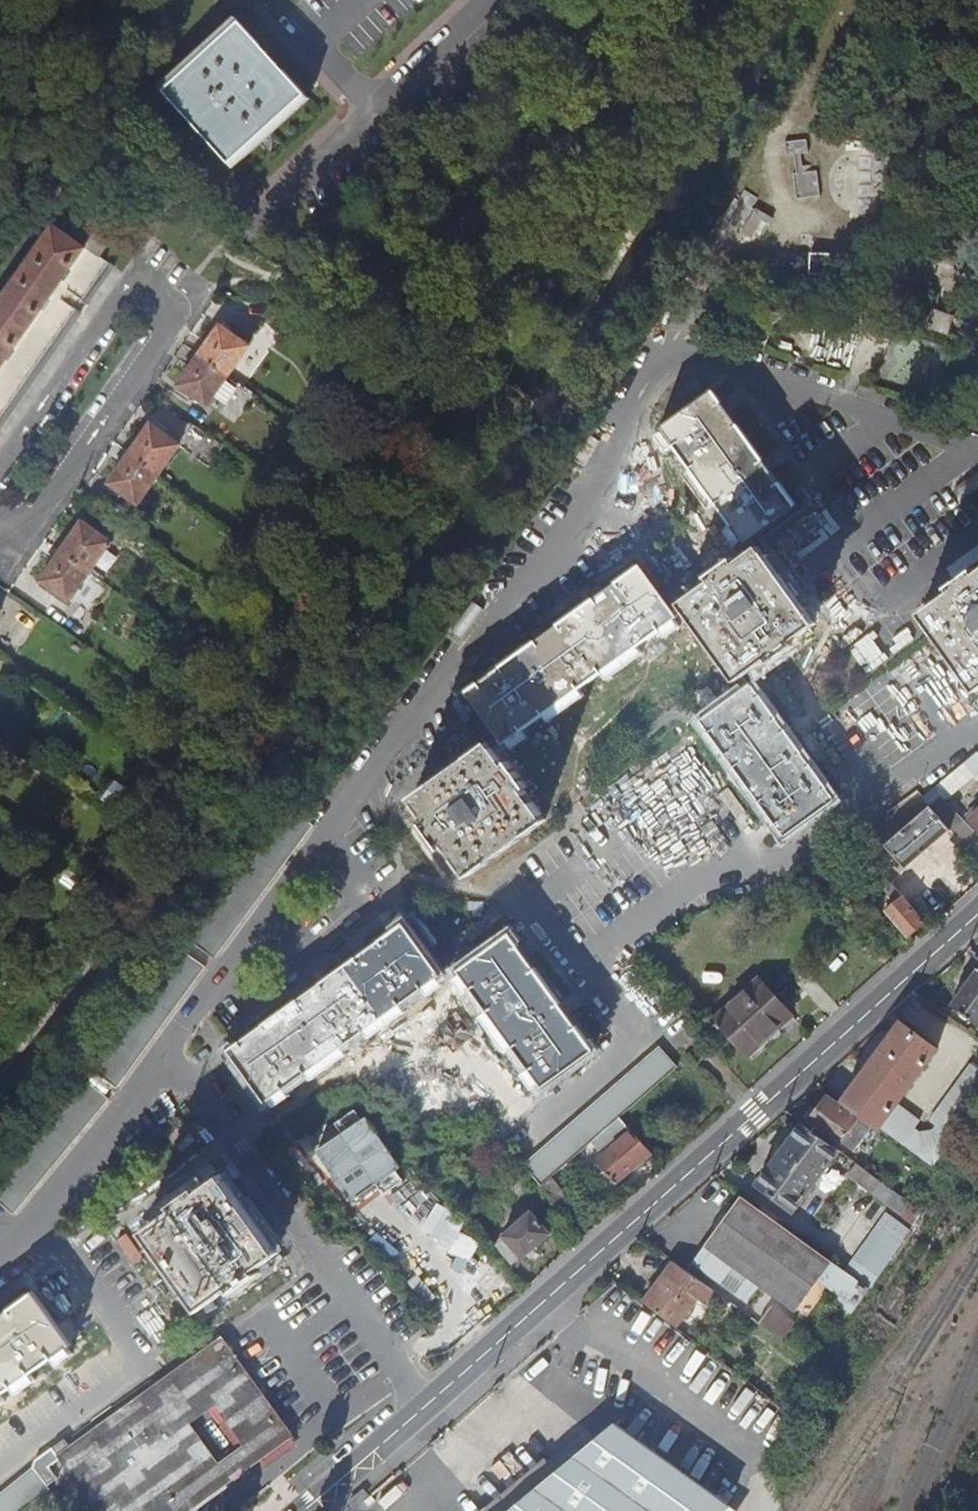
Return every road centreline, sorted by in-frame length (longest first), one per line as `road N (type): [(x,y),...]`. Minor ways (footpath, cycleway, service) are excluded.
road 1 (residential): [(164,1051),(599,488),(619,431),(665,362),(695,355),(723,361),(977,451)]
road 2 (tertiary): [(977,914),(426,1406)]
road 3 (residential): [(164,1051),(426,1406)]
road 4 (residential): [(260,218),(491,0)]
road 5 (residential): [(0,559),(6,564),(179,314)]
road 6 (residential): [(179,314),(135,281),(0,475)]
road 7 (residential): [(0,1249),(38,1215),(164,1051)]
road 8 (tertiary): [(426,1406),(304,1510)]

